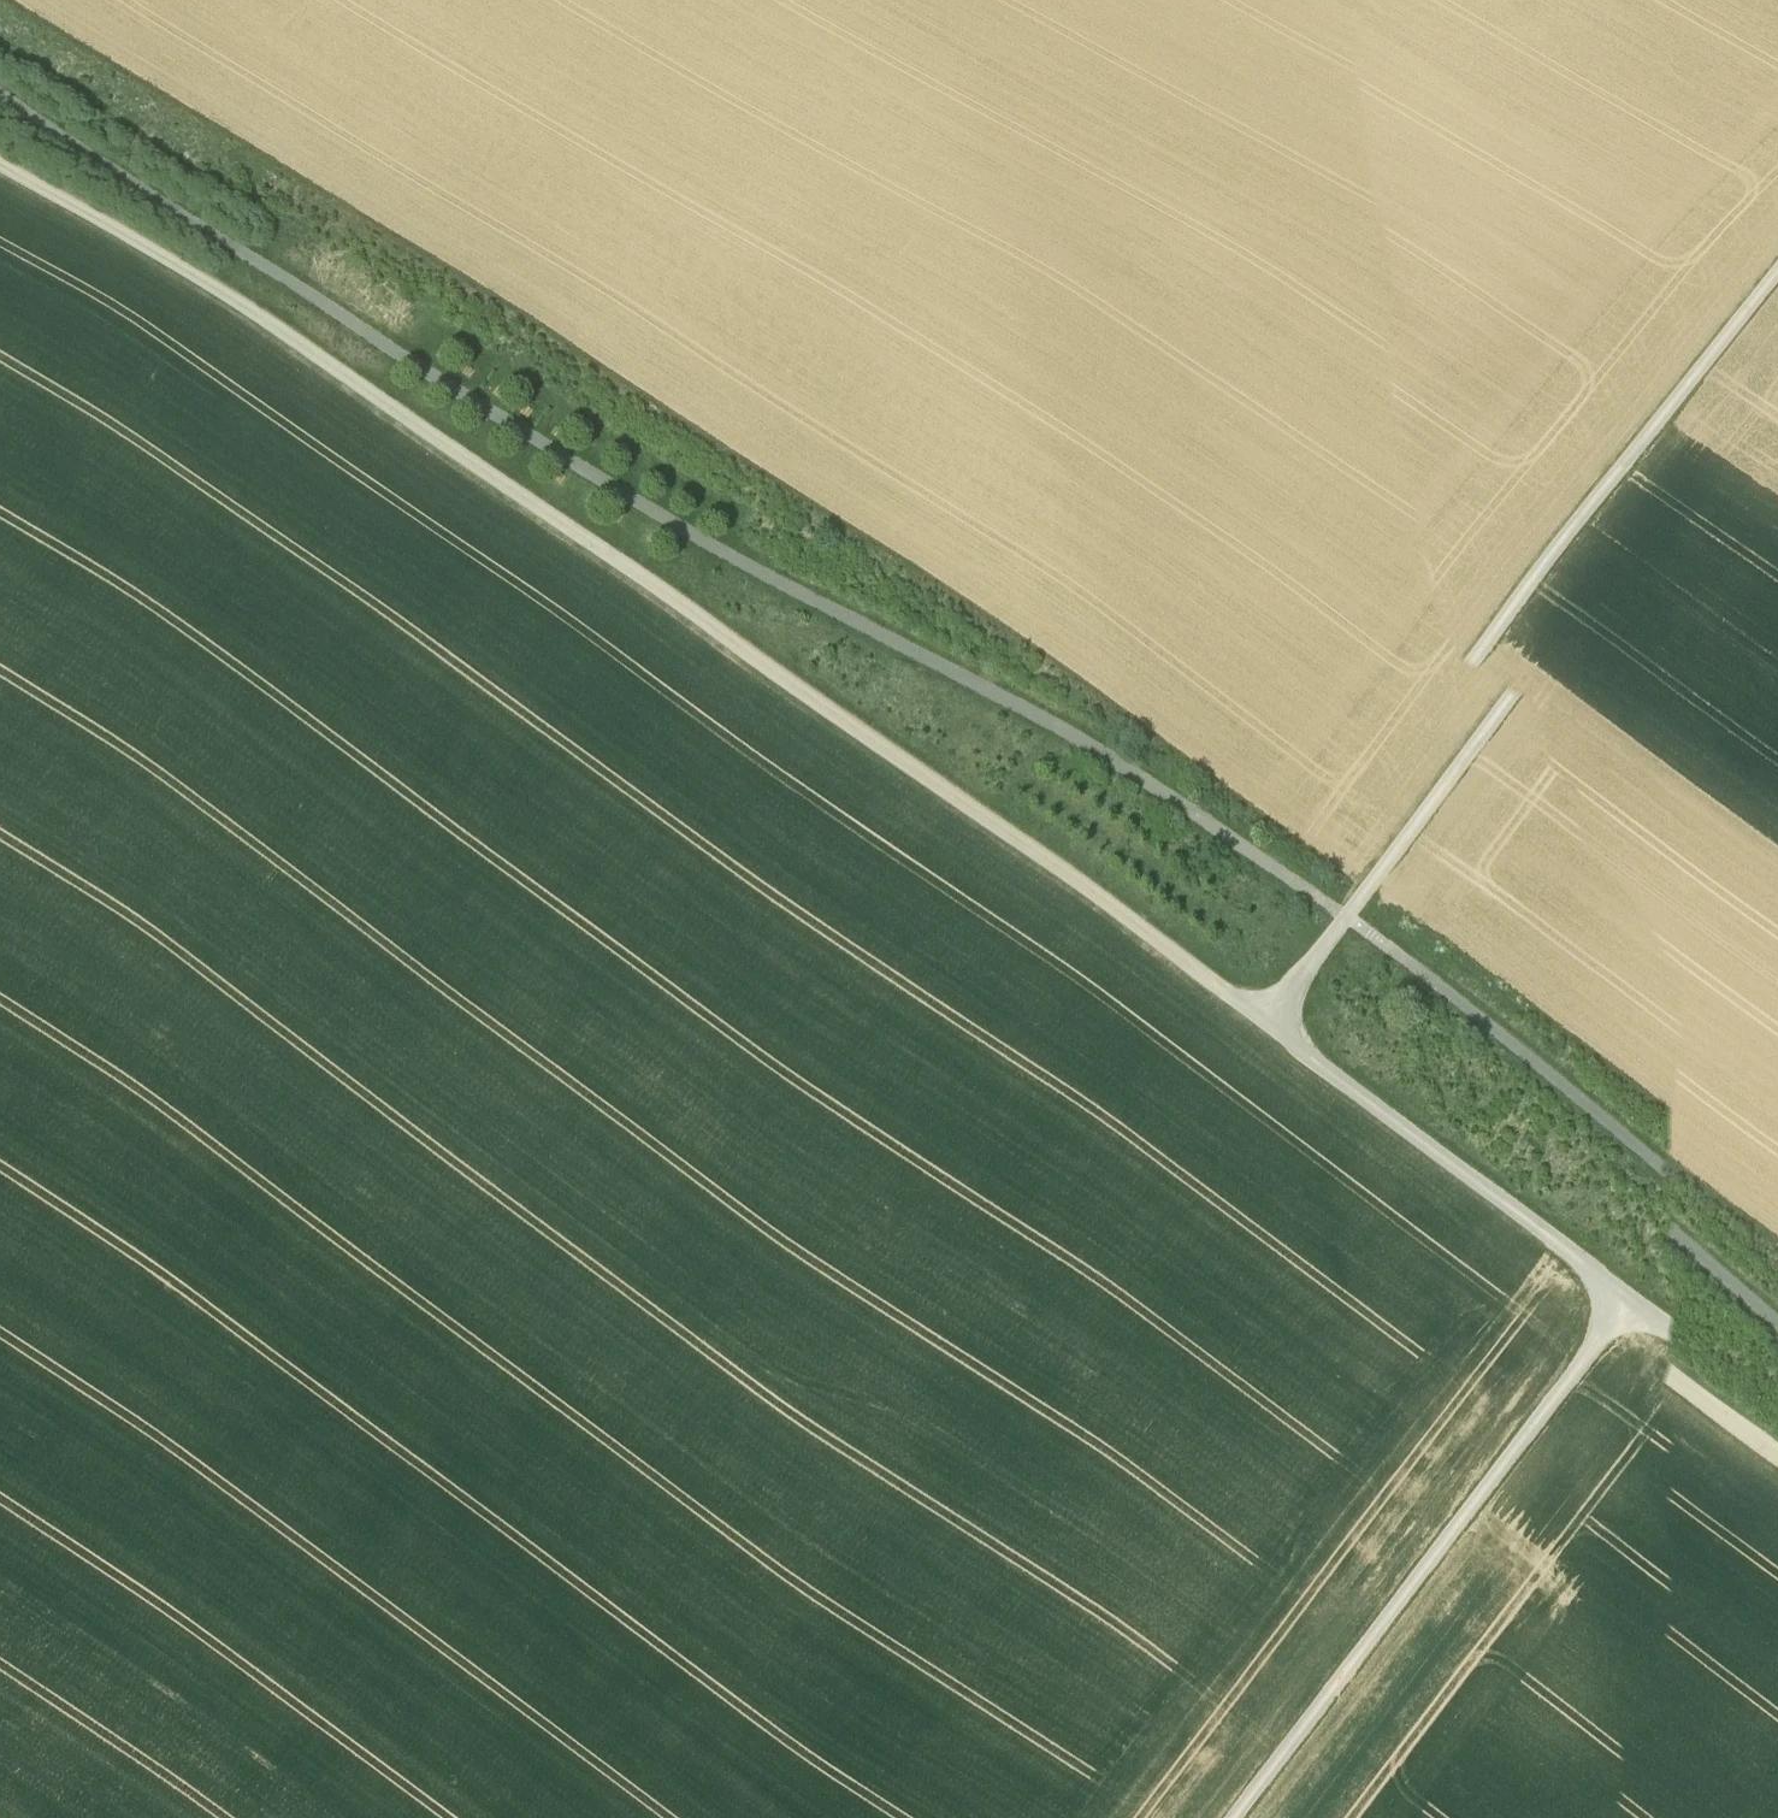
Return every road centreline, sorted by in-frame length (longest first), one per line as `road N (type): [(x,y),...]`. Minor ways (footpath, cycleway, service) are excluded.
road 1 (track): [(1243,1128),(0,193)]
road 2 (track): [(1777,412),(1243,1128)]
road 3 (track): [(1274,1817),(1595,1400)]
road 4 (track): [(1595,1400),(1243,1128)]
road 5 (track): [(1777,1536),(1595,1400)]

